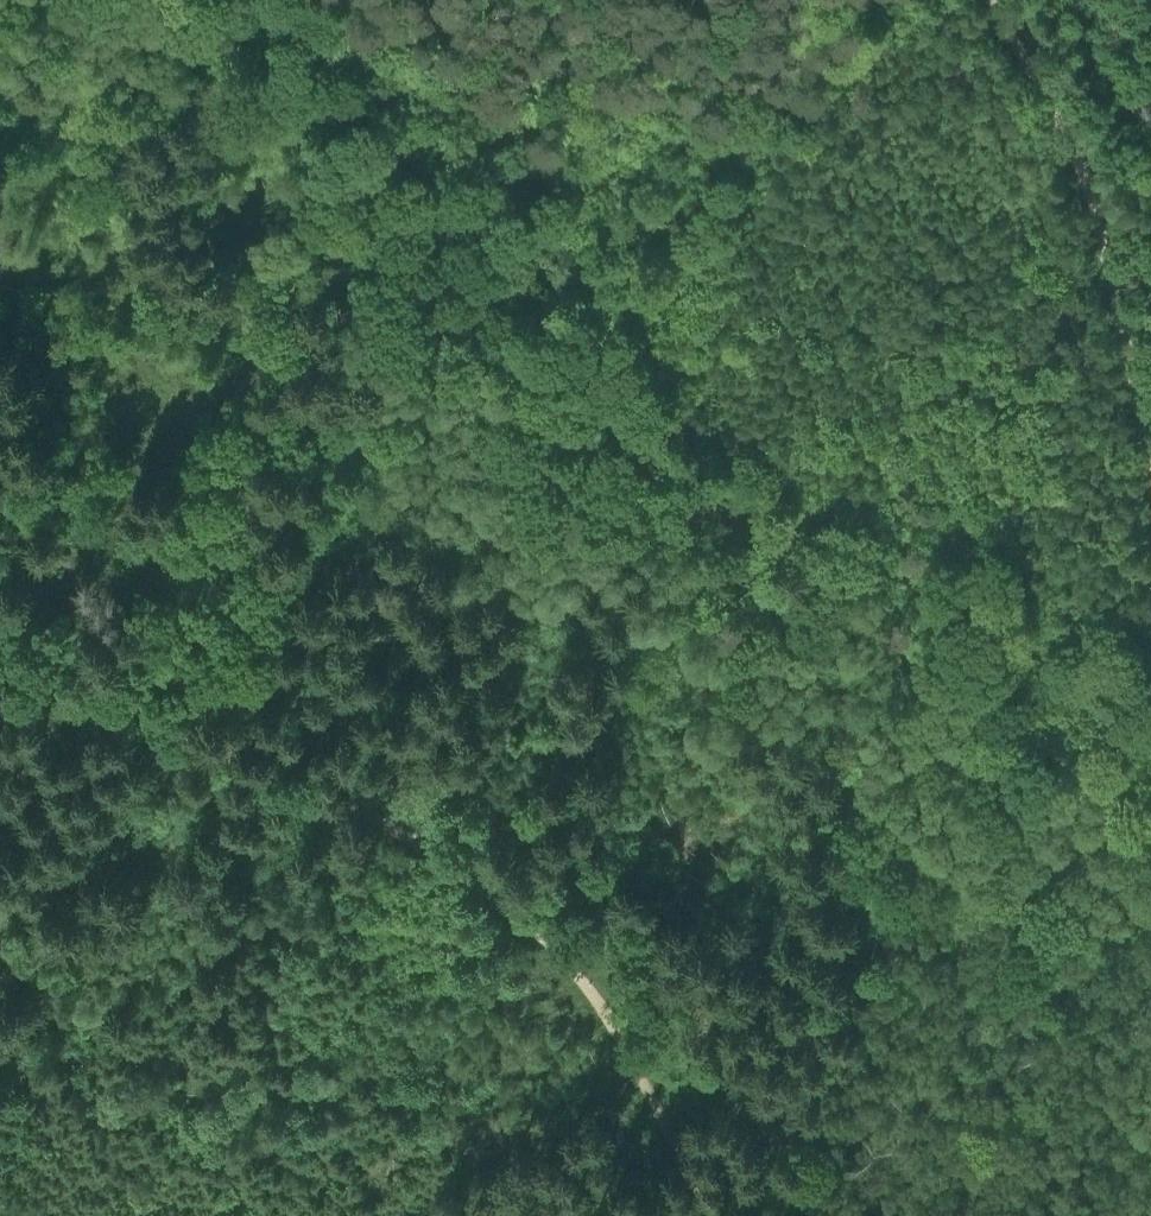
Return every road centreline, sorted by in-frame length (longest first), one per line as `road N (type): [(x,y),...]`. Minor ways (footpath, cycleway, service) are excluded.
road 1 (track): [(733,1215),(618,1023),(494,907),(266,770),(0,698)]
road 2 (track): [(991,0),(1076,156),(1113,257),(1150,443)]

